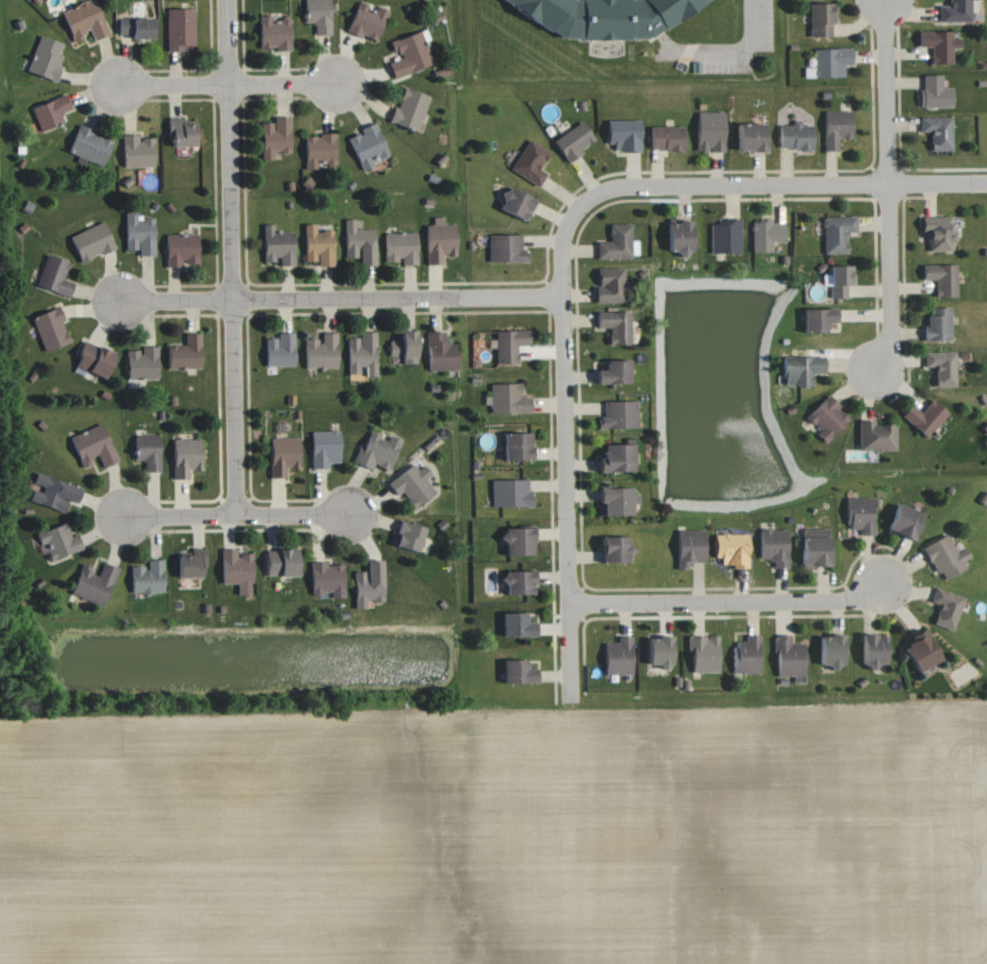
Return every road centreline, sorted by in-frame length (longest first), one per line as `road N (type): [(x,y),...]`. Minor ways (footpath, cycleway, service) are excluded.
road 1 (residential): [(569,696),(559,262),(571,214),(586,197),(622,183),(986,182)]
road 2 (residential): [(235,514),(225,0)]
road 3 (residential): [(560,294),(121,299)]
road 4 (residential): [(876,368),(888,330),(884,0)]
road 5 (residential): [(567,600),(847,598),(884,580)]
road 6 (residential): [(120,514),(348,514)]

